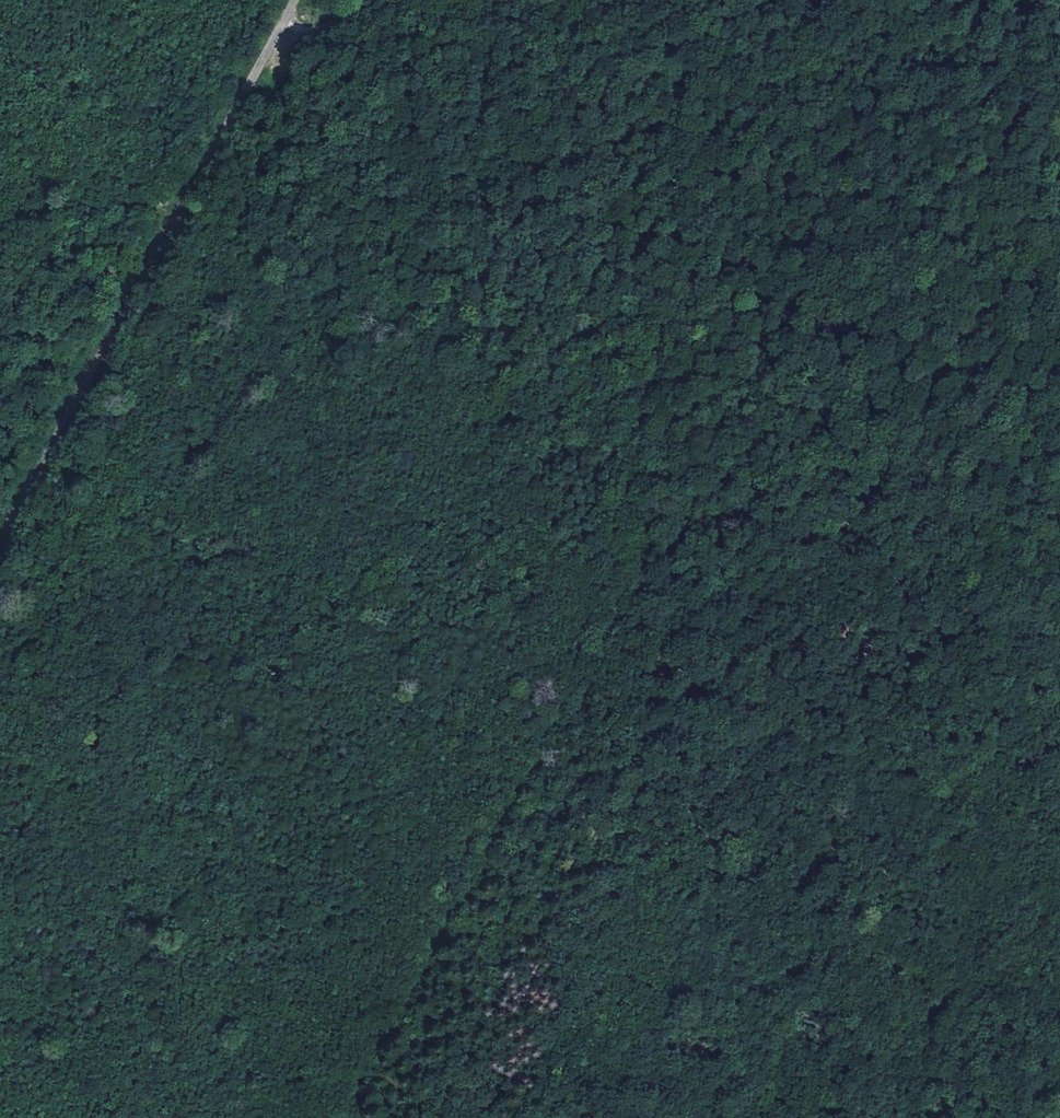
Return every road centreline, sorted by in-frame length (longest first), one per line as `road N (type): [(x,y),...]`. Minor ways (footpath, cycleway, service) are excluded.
road 1 (track): [(0,542),(180,205)]
road 2 (track): [(180,205),(291,0)]

